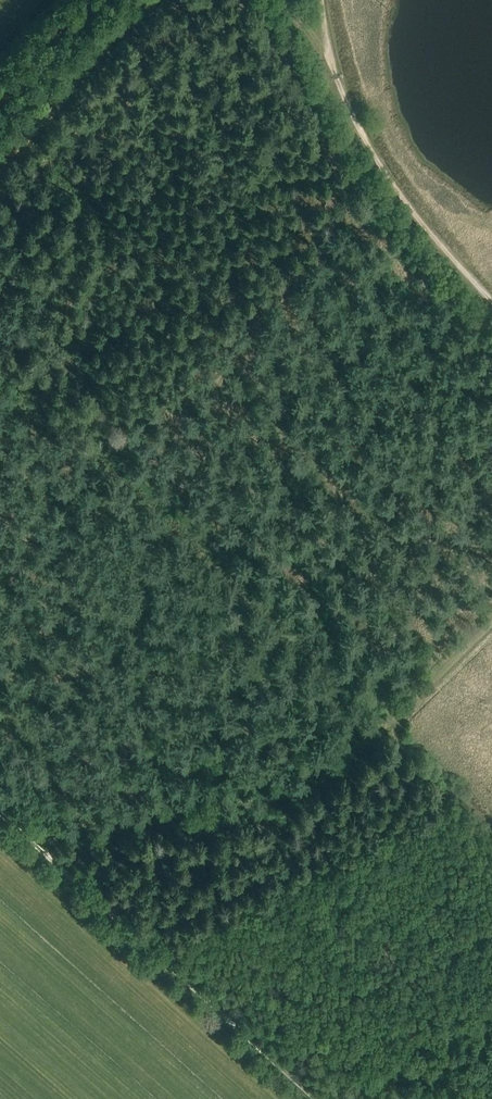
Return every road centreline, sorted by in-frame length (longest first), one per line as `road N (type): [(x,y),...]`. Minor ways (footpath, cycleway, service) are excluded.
road 1 (track): [(30,840),(116,819),(229,812),(290,791),(390,727),(491,626)]
road 2 (track): [(316,1098),(0,813)]
road 3 (track): [(321,0),(332,71),(385,177),(491,305)]
road 4 (track): [(0,133),(140,0)]

